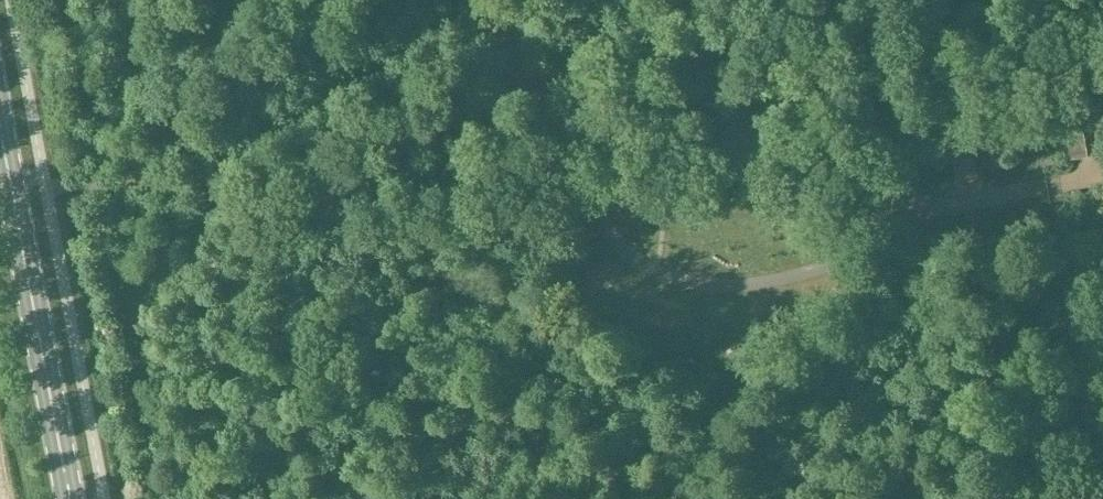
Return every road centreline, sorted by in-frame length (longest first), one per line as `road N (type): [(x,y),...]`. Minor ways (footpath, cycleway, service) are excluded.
road 1 (unclassified): [(922,206),(867,248),(794,278),(731,287),(655,271),(599,218),(525,82),(462,0)]
road 2 (secondary): [(70,498),(0,124)]
road 3 (unclassified): [(936,0),(956,128)]
road 4 (unclassified): [(922,206),(907,194),(901,148),(915,136),(956,128)]

